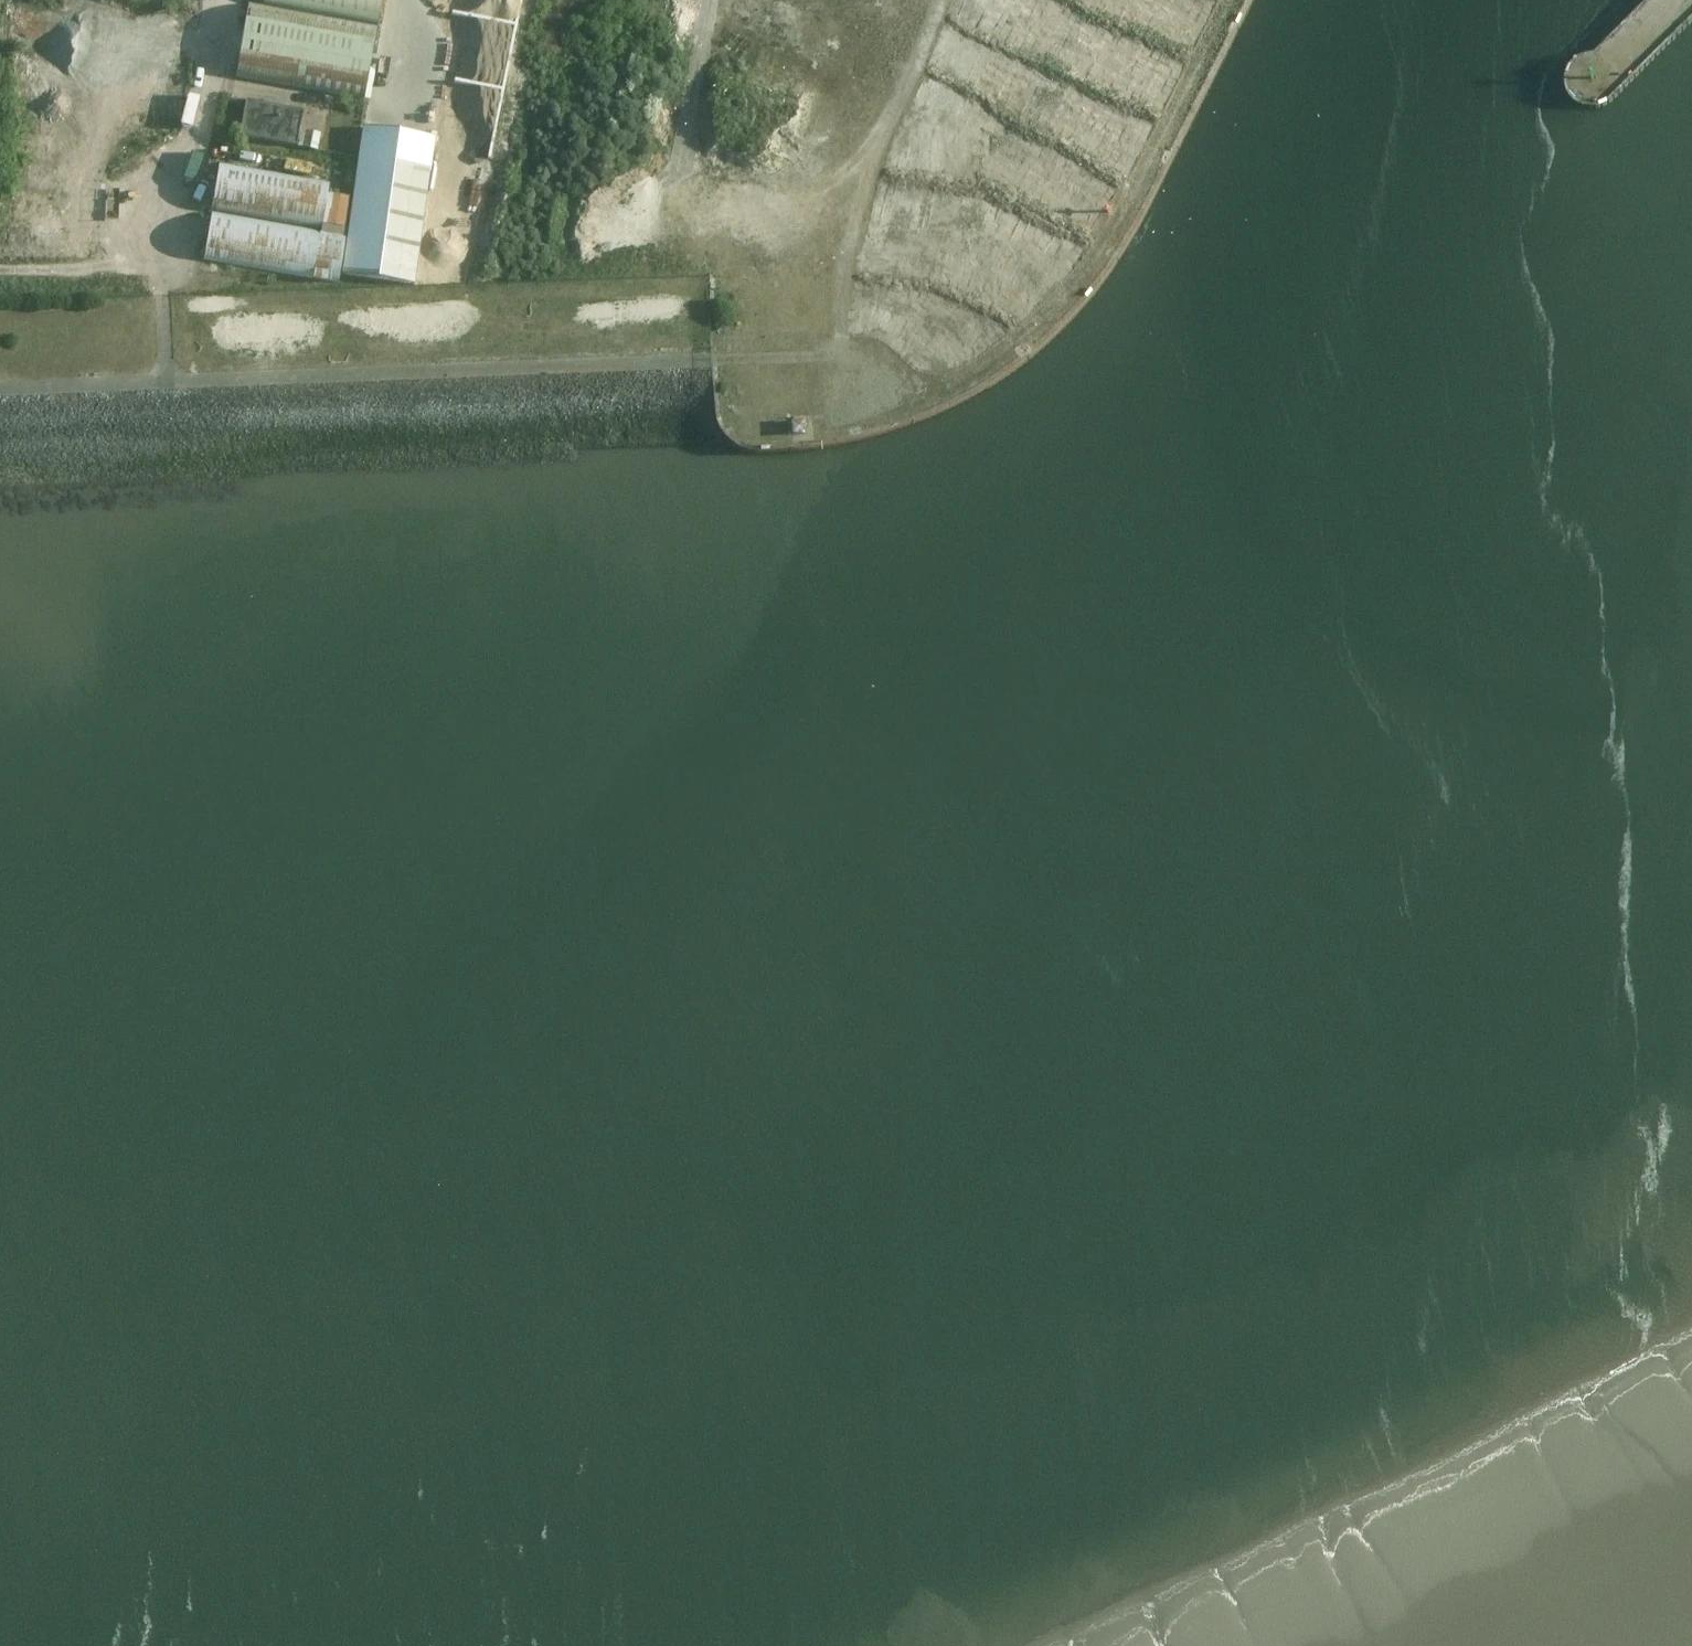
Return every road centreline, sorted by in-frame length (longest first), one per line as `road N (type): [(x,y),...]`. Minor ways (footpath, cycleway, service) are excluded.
road 1 (unclassified): [(218,0),(168,287),(168,380)]

